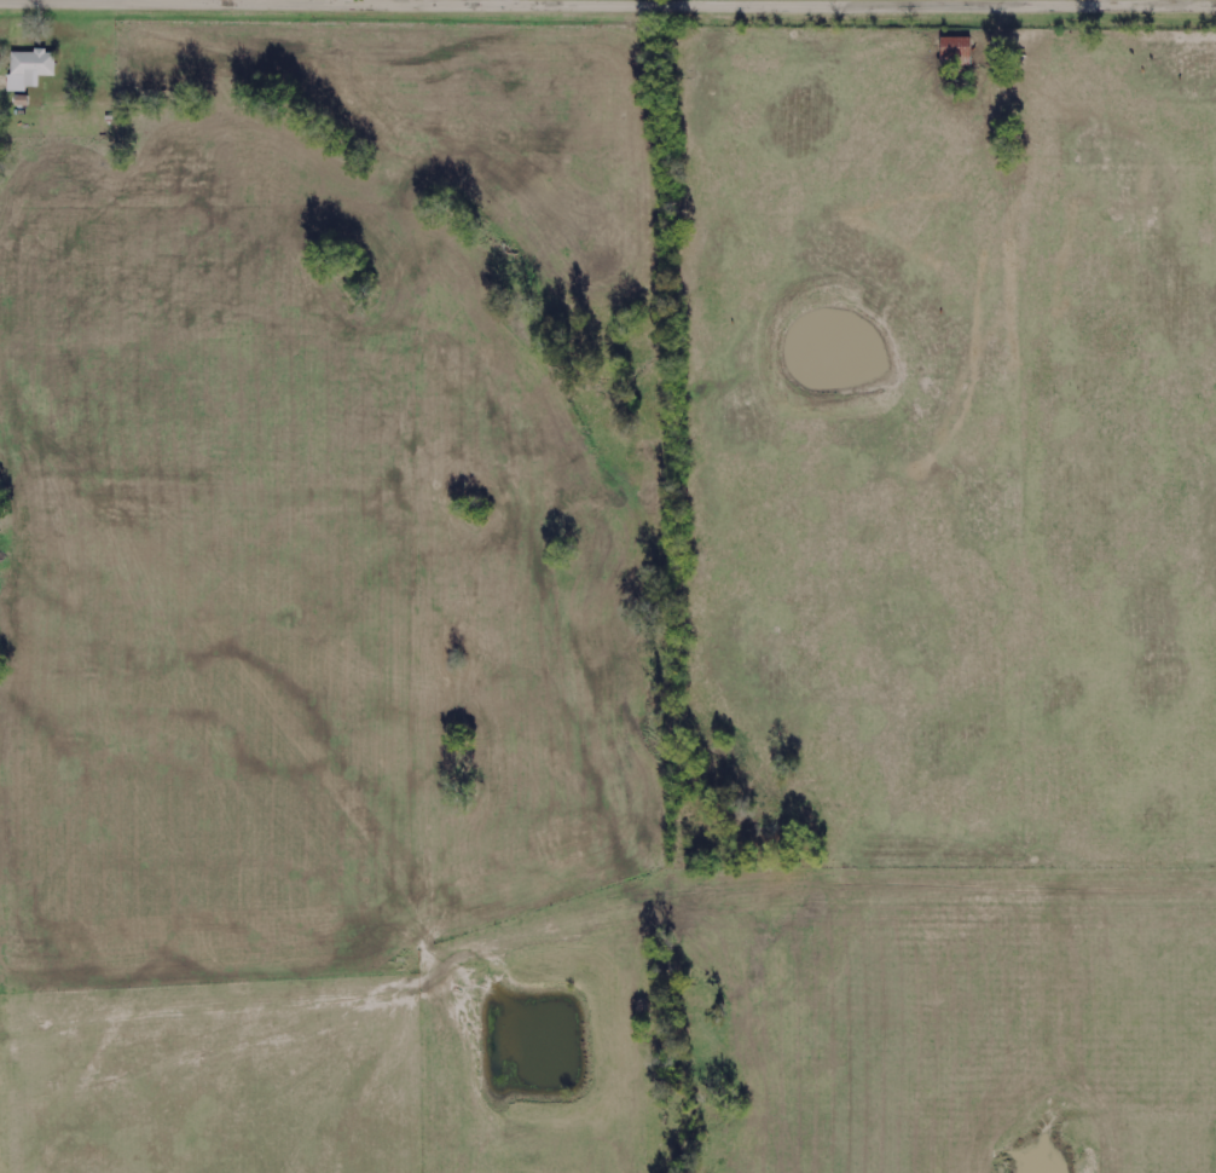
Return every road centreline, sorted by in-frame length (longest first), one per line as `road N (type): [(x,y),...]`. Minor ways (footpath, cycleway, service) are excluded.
road 1 (residential): [(1215,14),(0,3)]

